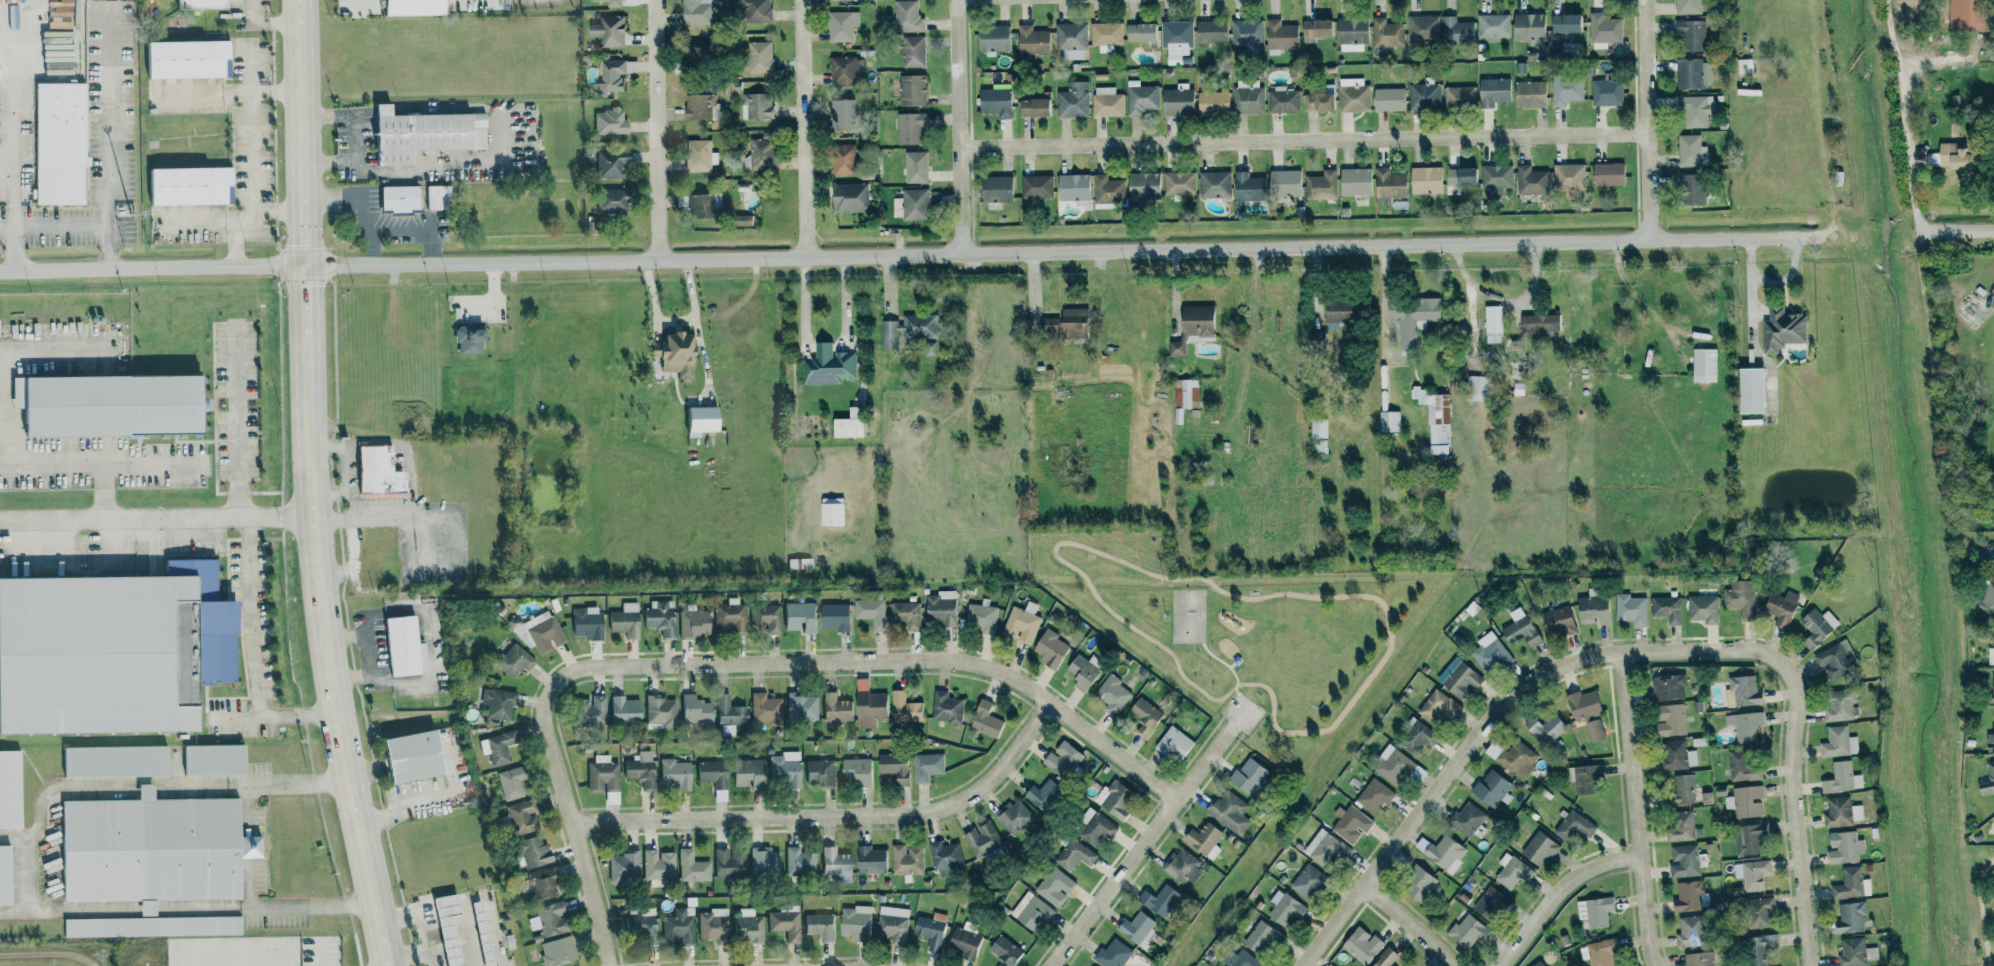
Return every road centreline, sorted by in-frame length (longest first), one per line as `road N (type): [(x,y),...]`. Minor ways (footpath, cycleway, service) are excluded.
road 1 (residential): [(304,266),(1818,237)]
road 2 (residential): [(609,965),(545,719),(555,683),(580,669),(978,665),(1023,685),(1176,799)]
road 3 (residential): [(1297,965),(1529,680),(1590,656),(1743,648),(1777,661),(1794,689),(1789,754),(1808,965)]
road 4 (residential): [(964,144),(1646,134)]
road 5 (secondary): [(379,926),(320,616),(307,381)]
road 6 (residential): [(1049,703),(978,791),(939,810),(574,825)]
road 7 (residential): [(1618,654),(1653,965)]
road 8 (residential): [(0,521),(310,518)]
road 9 (residential): [(304,266),(0,271)]
road 10 (residential): [(960,273),(962,0)]
road 11 (residential): [(660,259),(654,0)]
road 12 (residential): [(801,0),(807,256)]
road 13 (residential): [(1649,241),(1643,0)]
road 14 (residential): [(1176,799),(1051,965)]
road 15 (residential): [(1497,965),(1578,874),(1638,859)]
road 16 (secondary): [(302,149),(300,0)]
road 17 (residential): [(1361,884),(1453,965)]

